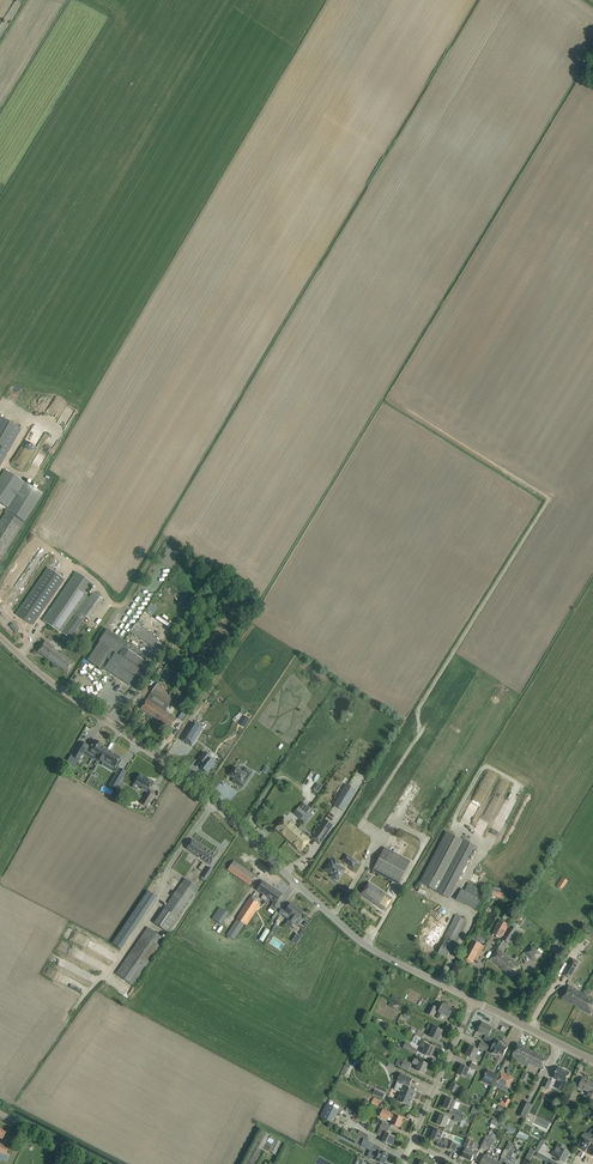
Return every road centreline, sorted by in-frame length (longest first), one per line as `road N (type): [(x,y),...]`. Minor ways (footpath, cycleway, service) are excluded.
road 1 (tertiary): [(474,1001),(351,934),(192,781),(0,638)]
road 2 (tertiary): [(411,1143),(474,1001)]
road 3 (tertiary): [(592,1061),(474,1001)]

